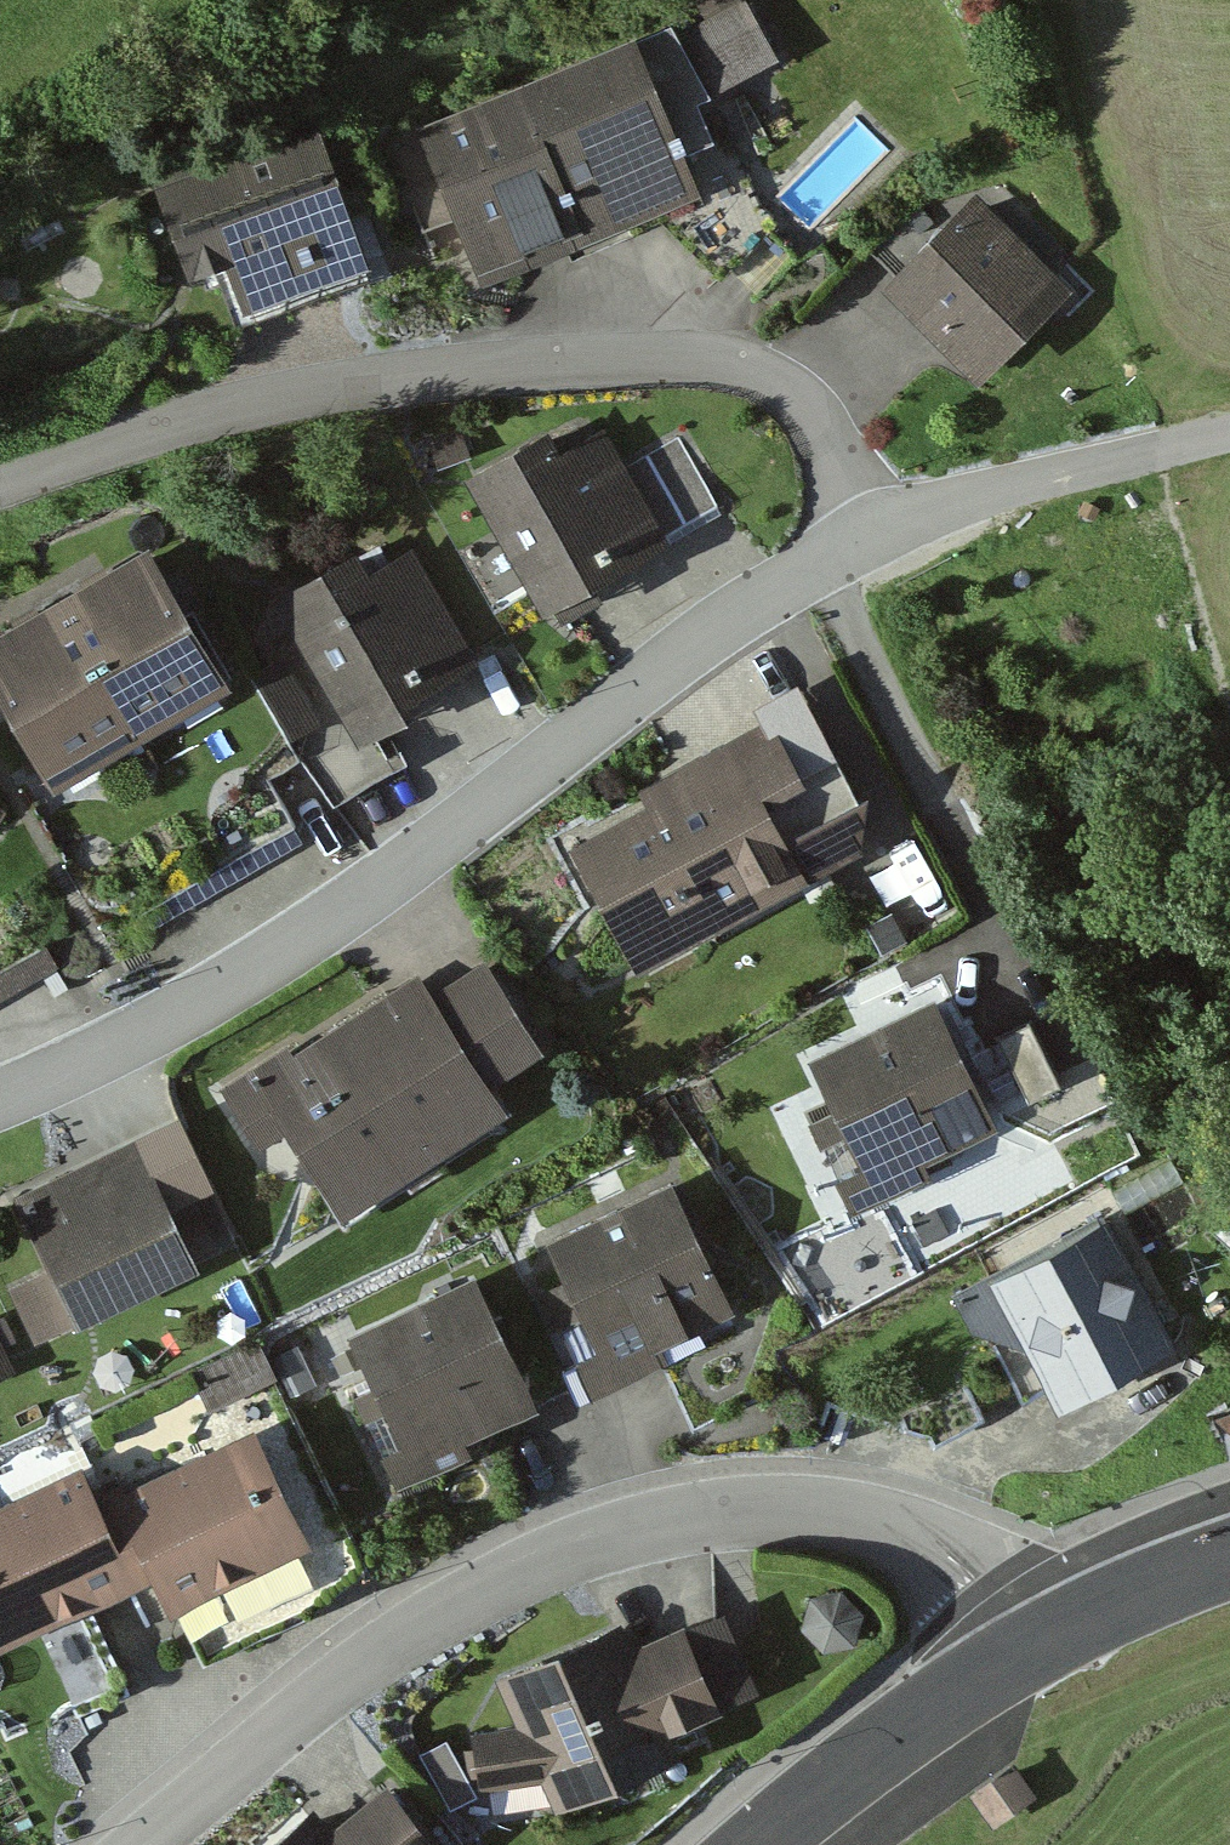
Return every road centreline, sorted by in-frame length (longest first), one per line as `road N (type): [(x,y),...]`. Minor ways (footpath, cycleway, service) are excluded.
road 1 (residential): [(0,1097),(173,1031),(890,533)]
road 2 (residential): [(140,1844),(401,1631),(540,1551),(686,1507),(803,1502),(881,1519),(974,1578),(1025,1650)]
road 3 (residential): [(890,533),(807,405),(762,374),(686,356),(352,382),(0,473)]
road 4 (unclassified): [(890,533),(1229,440)]
road 5 (tertiary): [(759,1844),(892,1739),(1025,1650)]
road 6 (tertiary): [(1025,1650),(1152,1590),(1229,1563)]

